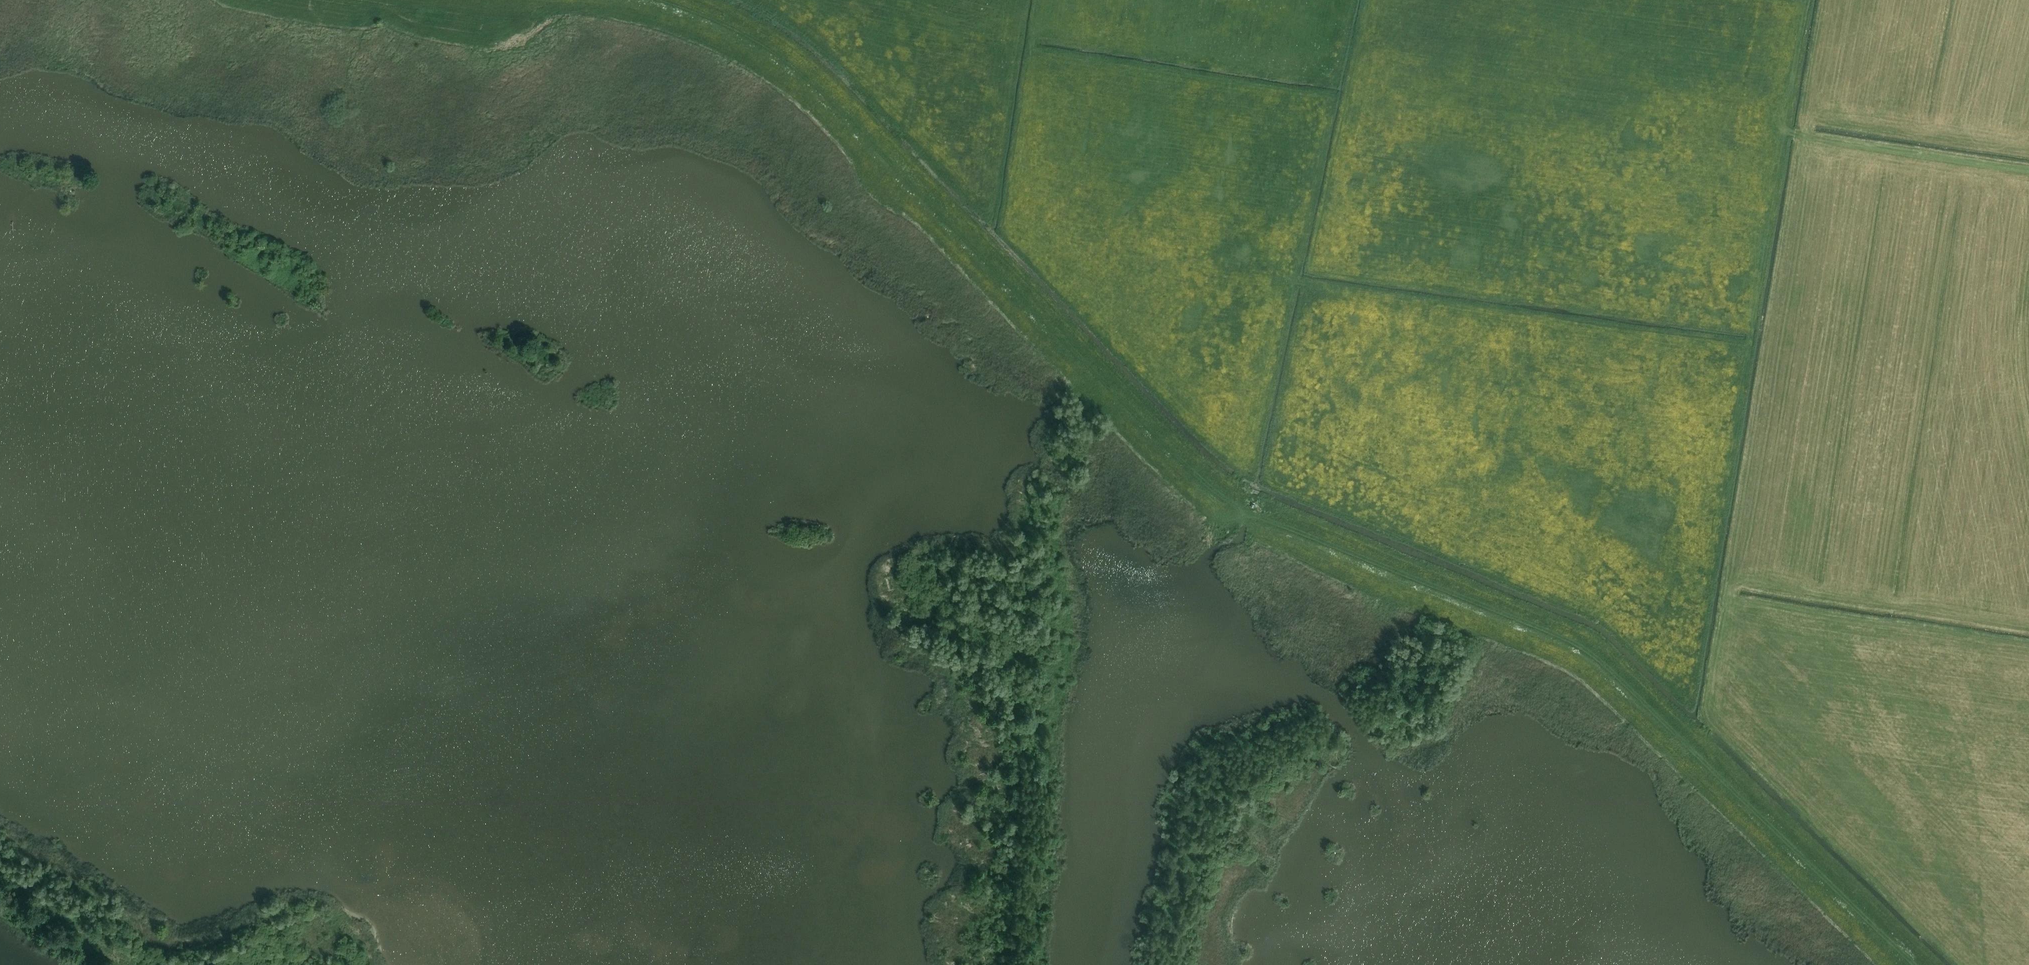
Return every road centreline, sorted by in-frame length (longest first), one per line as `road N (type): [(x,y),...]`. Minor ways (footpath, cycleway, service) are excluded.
road 1 (track): [(1913,964),(1583,649),(1210,490),(863,132),(774,52),(671,0)]

